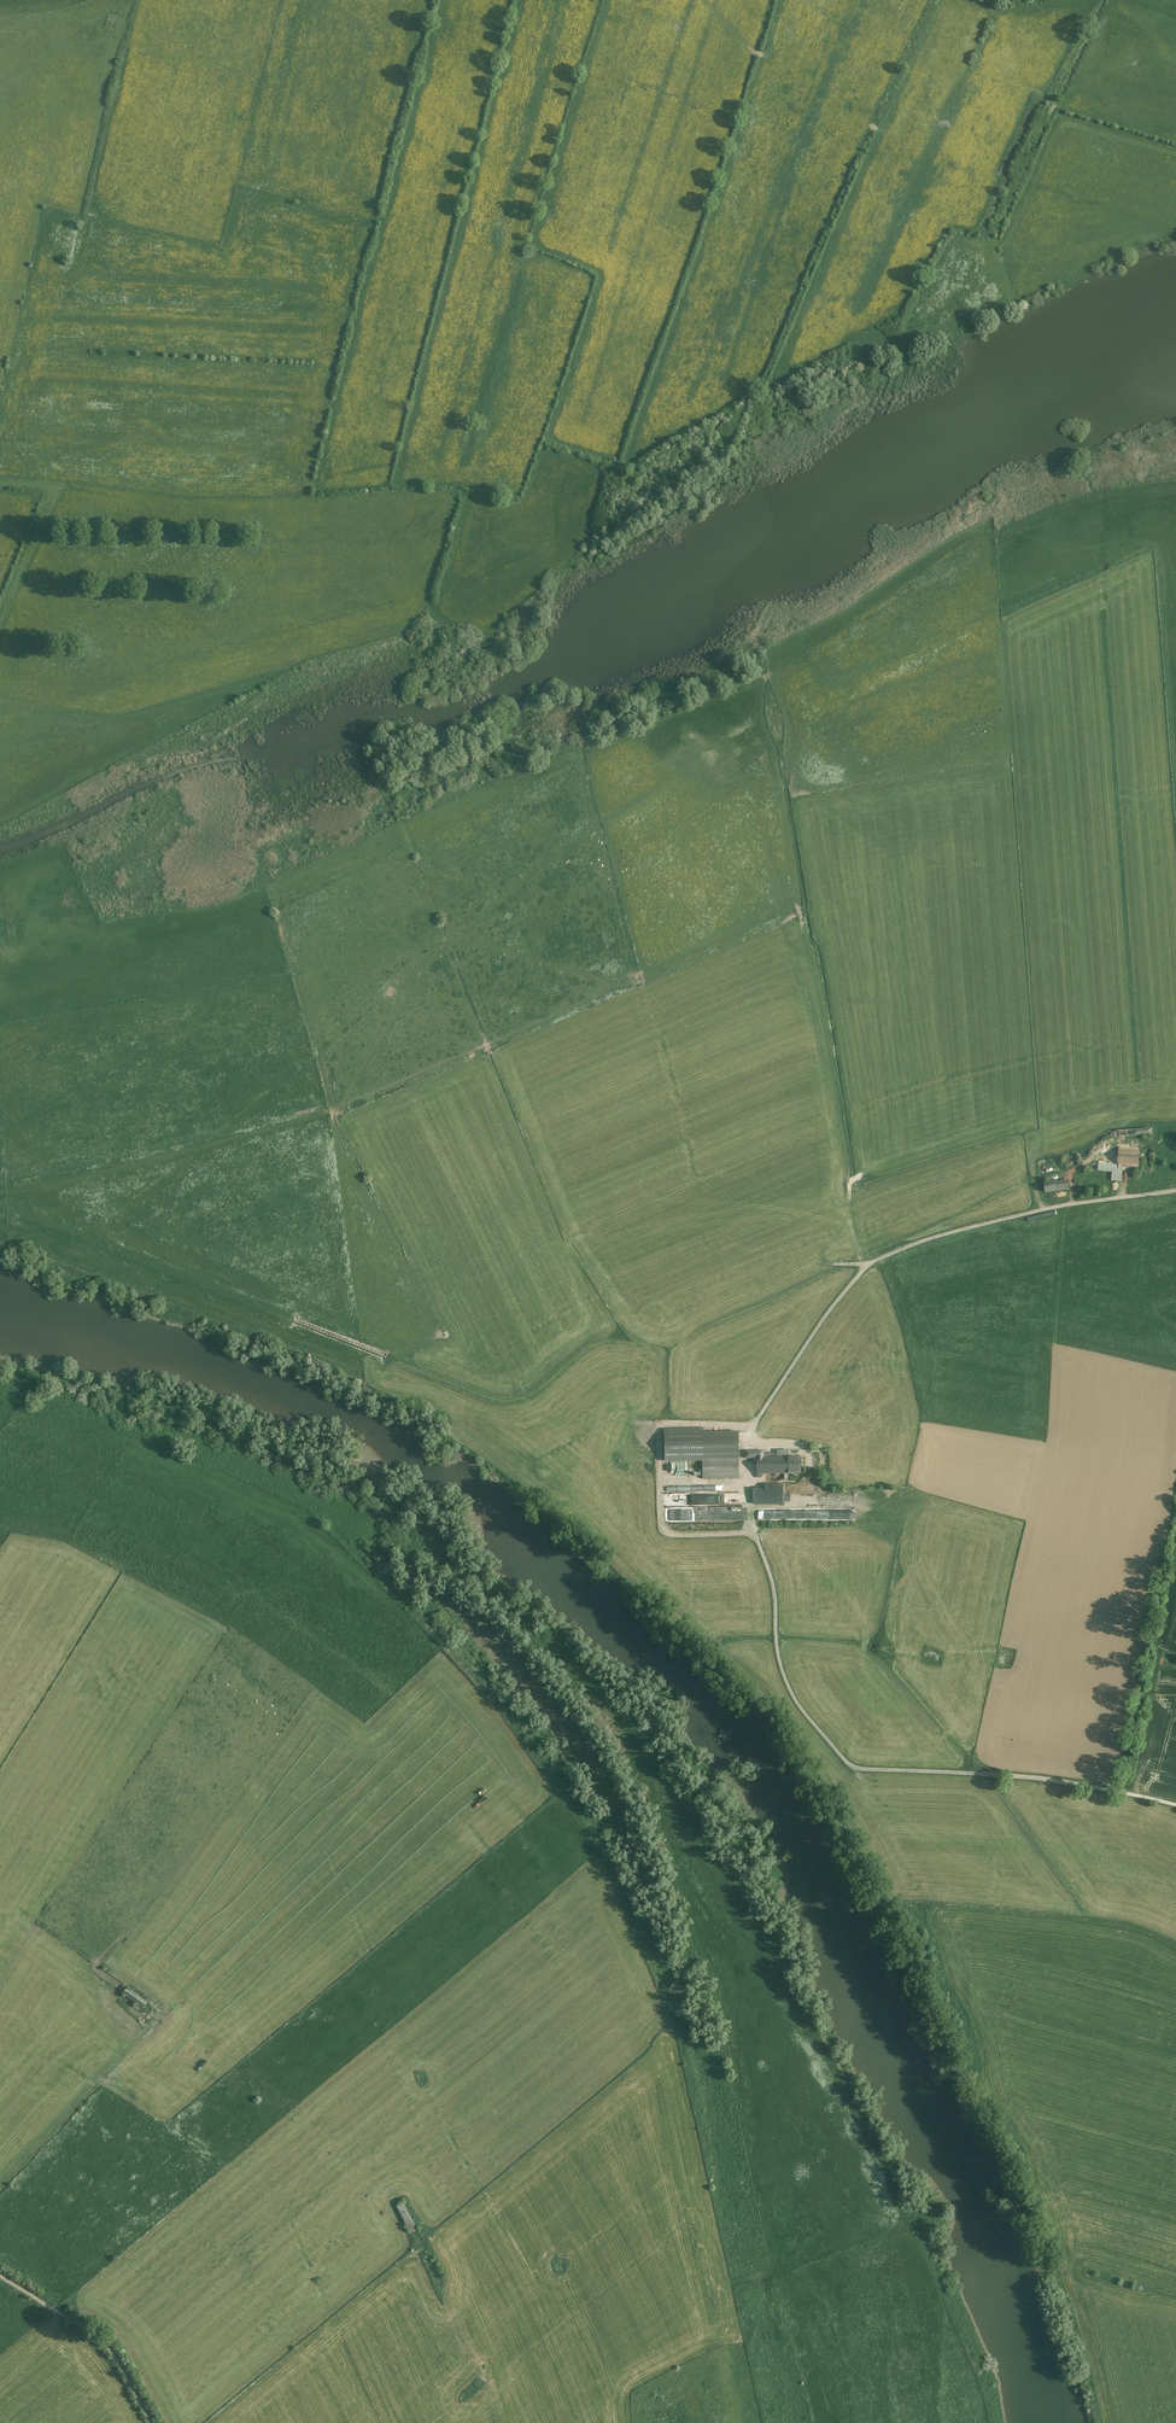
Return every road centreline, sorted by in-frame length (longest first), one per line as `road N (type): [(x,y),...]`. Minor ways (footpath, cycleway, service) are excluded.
road 1 (track): [(1175,1190),(1035,1212),(884,1257),(820,1323),(743,1446),(742,1463),(775,1591),(781,1668),(798,1705),(848,1765),(1045,1780),(1175,1805)]
road 2 (track): [(755,1426),(658,1428),(663,1529),(756,1532)]
road 3 (track): [(0,2277),(104,2340),(151,2422)]

